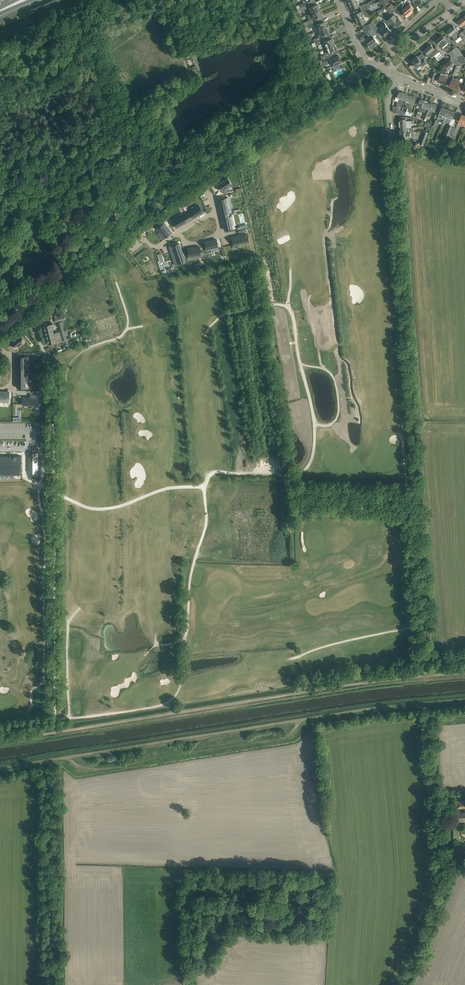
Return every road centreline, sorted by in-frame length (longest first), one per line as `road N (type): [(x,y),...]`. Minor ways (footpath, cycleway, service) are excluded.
road 1 (track): [(0,768),(464,701)]
road 2 (track): [(0,742),(426,676)]
road 3 (track): [(0,726),(54,718),(54,365),(42,346)]
road 4 (track): [(170,192),(118,120),(74,2)]
road 5 (unclassified): [(196,176),(371,67)]
road 6 (unclassified): [(28,307),(131,223)]

